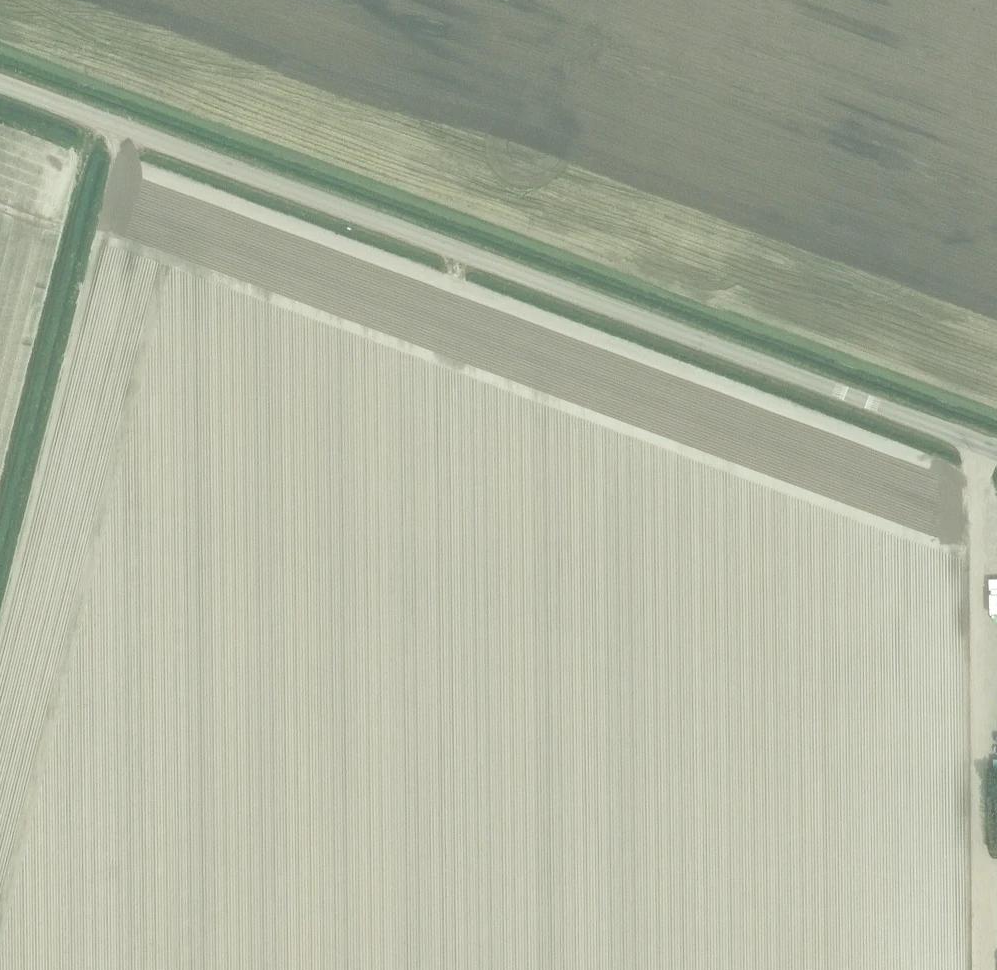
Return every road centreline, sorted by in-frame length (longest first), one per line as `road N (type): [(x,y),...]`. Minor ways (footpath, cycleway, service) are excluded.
road 1 (tertiary): [(996,449),(0,85)]

